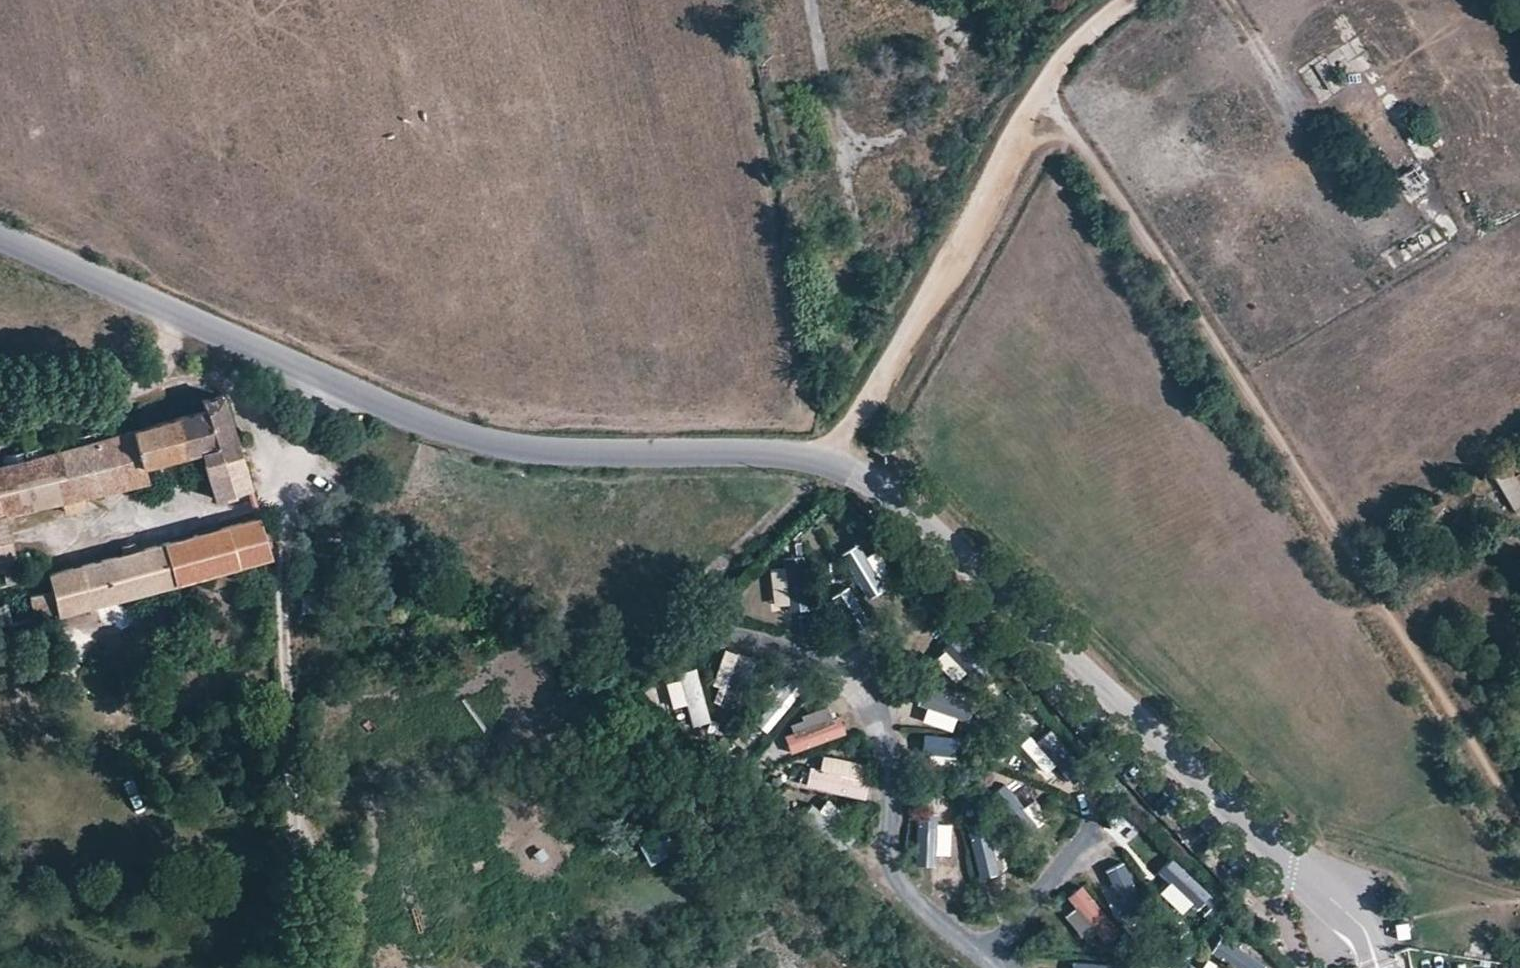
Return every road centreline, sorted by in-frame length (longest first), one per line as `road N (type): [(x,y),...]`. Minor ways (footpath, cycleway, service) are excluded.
road 1 (track): [(1044,74),(1519,821)]
road 2 (unclassified): [(0,230),(441,424),(521,448),(826,459)]
road 3 (unclassified): [(826,459),(885,489),(946,535),(1293,855),(1338,900),(1378,958)]
road 4 (track): [(304,967),(284,581),(289,502),(326,373)]
road 5 (unclassified): [(1113,0),(1044,74),(826,459)]
road 6 (track): [(128,287),(172,353),(123,384),(0,383)]

